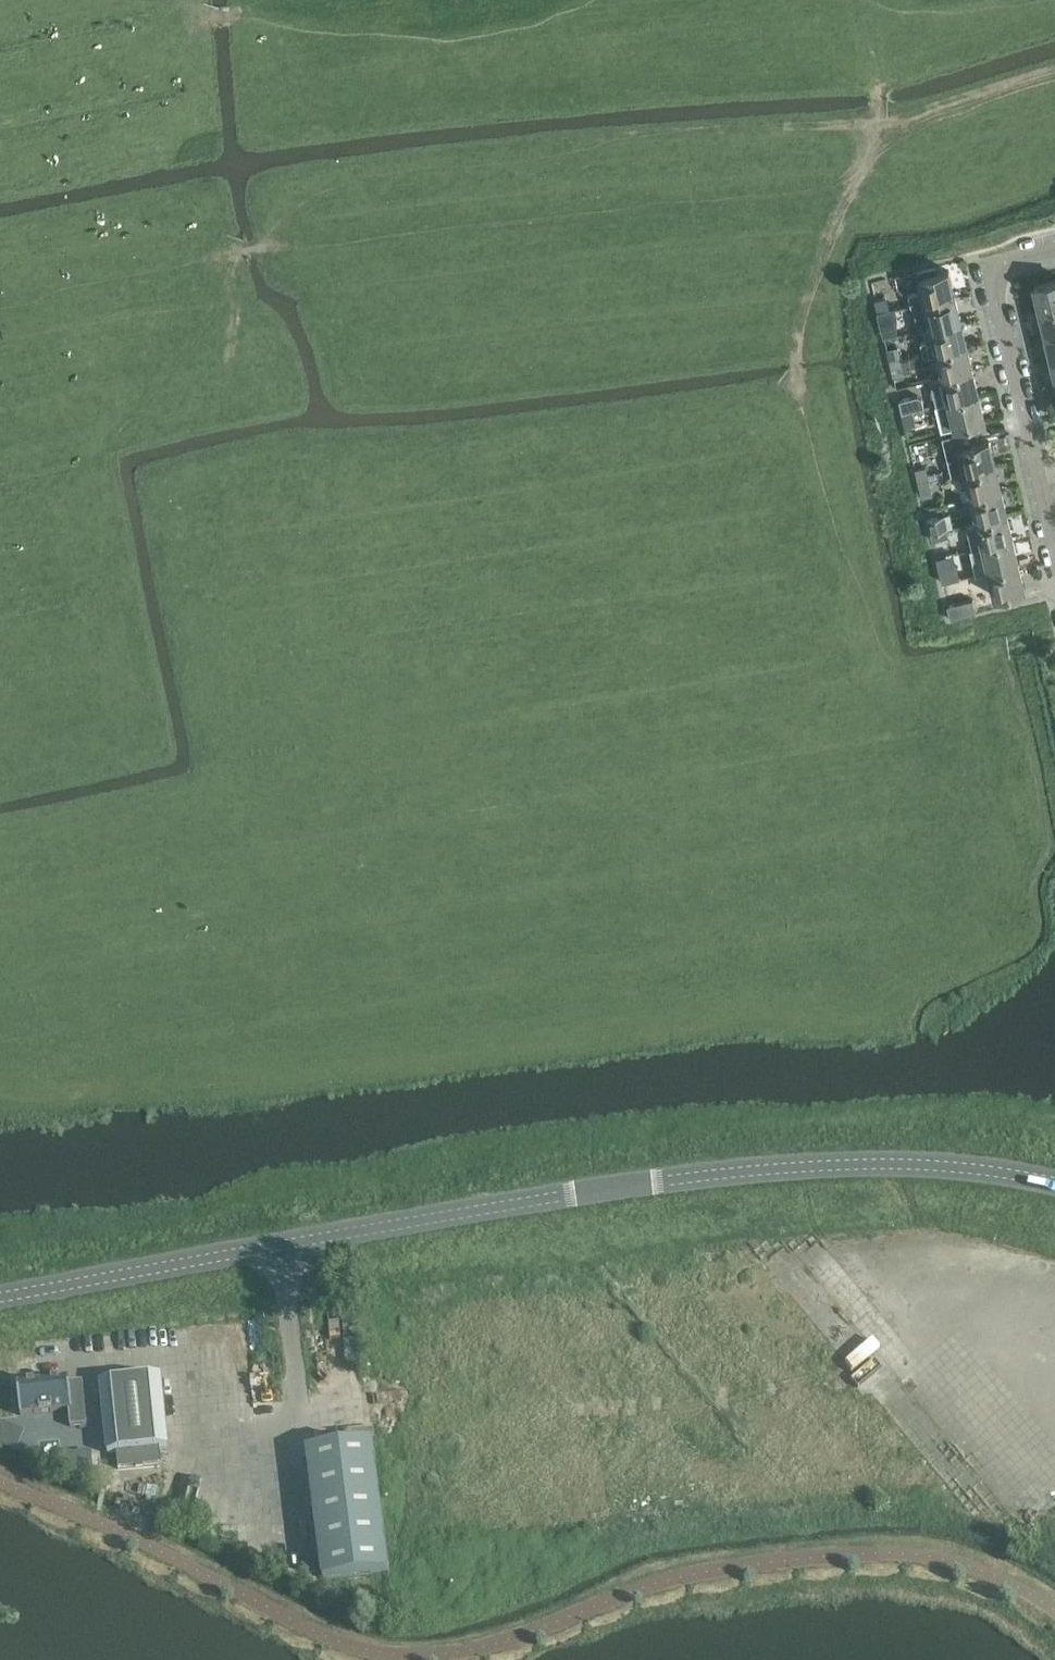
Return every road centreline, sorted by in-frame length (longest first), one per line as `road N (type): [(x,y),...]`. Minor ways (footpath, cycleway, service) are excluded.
road 1 (tertiary): [(1054,1182),(921,1164),(727,1172),(0,1296)]
road 2 (track): [(863,0),(885,127),(810,279),(796,350),(867,646),(937,703),(1014,642),(1054,640)]
road 3 (residential): [(1054,528),(998,284),(1006,263),(1054,250)]

